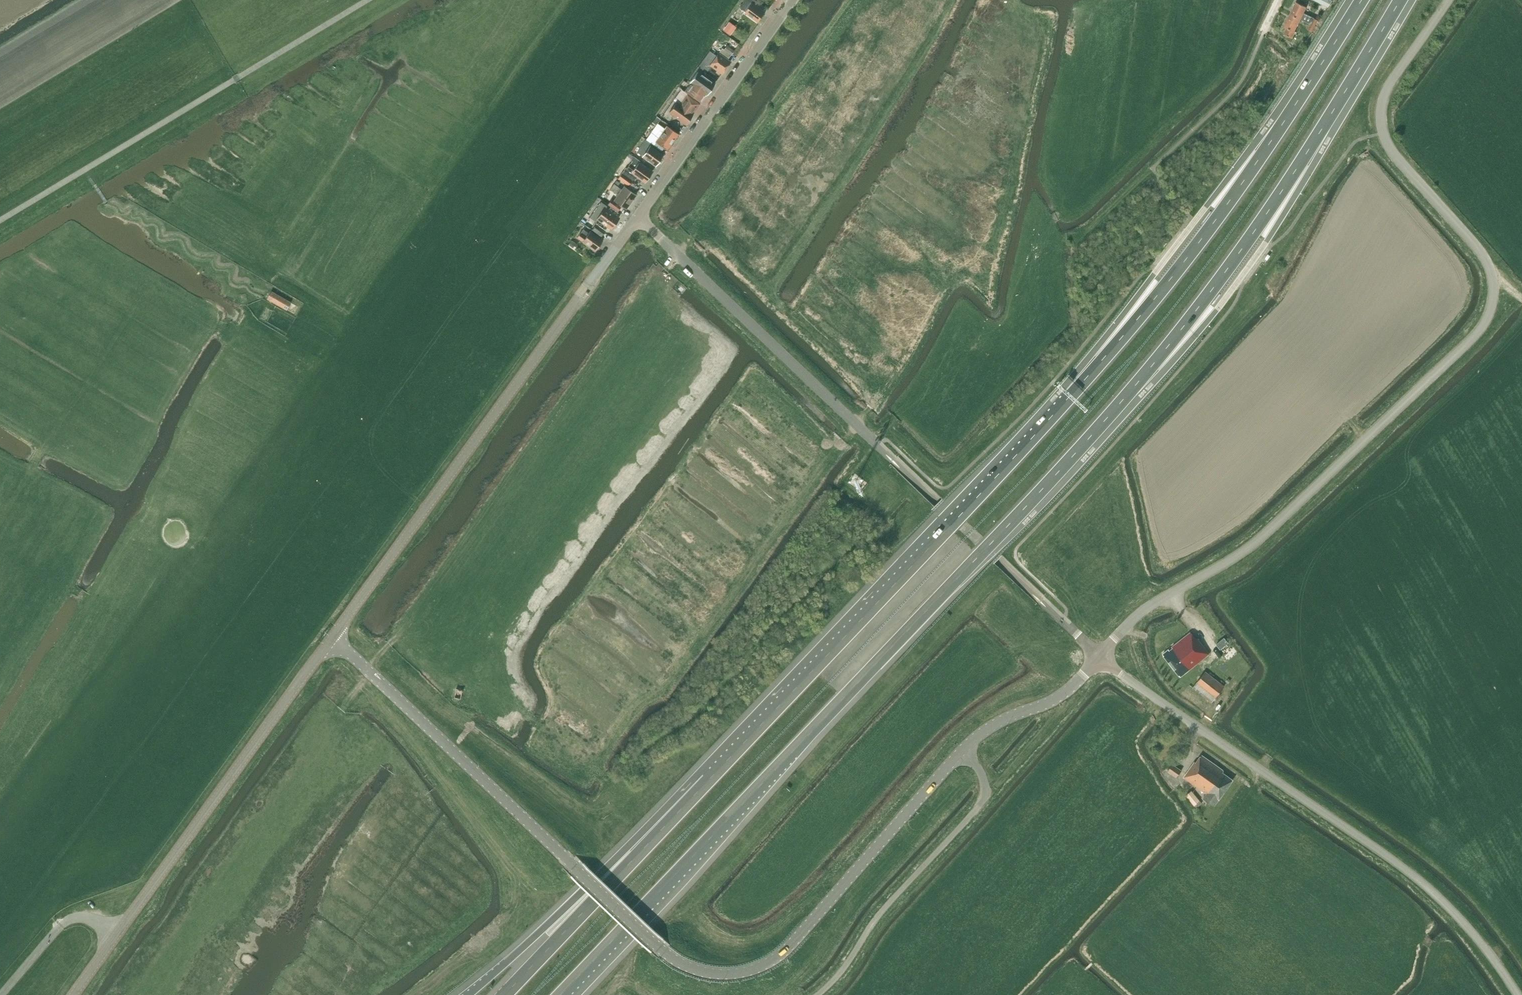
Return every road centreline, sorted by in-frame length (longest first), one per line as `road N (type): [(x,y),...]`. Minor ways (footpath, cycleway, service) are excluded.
road 1 (trunk): [(575,979),(1132,389),(1266,214),(1401,0)]
road 2 (trunk): [(1361,0),(1240,187),(1141,316),(709,779)]
road 3 (tertiary): [(1101,658),(1141,612),(1274,527),(1486,321),(1494,289),(1486,260),(1392,152),(1381,126),(1389,86),(1449,0)]
road 4 (tertiary): [(331,638),(659,947),(700,971),(754,969),(789,947),(961,751)]
road 5 (unclassified): [(1518,994),(1470,930),(1413,875),(1101,658)]
road 6 (tertiary): [(331,638),(638,216)]
road 7 (unclassified): [(0,225),(375,0)]
road 8 (tertiary): [(116,936),(331,638)]
road 9 (unclassified): [(878,444),(638,216)]
road 10 (motorway): [(709,779),(467,994)]
road 11 (unclassified): [(817,994),(986,796),(981,772),(961,751)]
road 12 (tertiary): [(638,216),(793,0)]
road 13 (trunk): [(709,779),(546,951)]
road 14 (tertiary): [(961,751),(994,724),(1061,695),(1101,658)]
road 15 (unclassified): [(116,936),(78,916),(0,994)]

